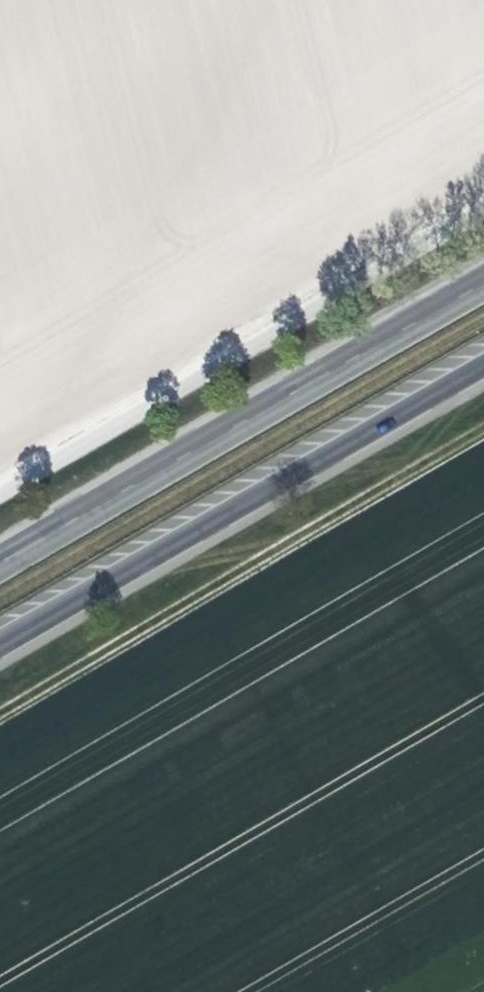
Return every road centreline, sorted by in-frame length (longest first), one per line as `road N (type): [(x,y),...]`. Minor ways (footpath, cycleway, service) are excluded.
road 1 (unclassified): [(483,208),(0,491)]
road 2 (primary): [(483,283),(0,563)]
road 3 (primary): [(0,642),(483,365)]
road 4 (track): [(483,447),(243,585)]

